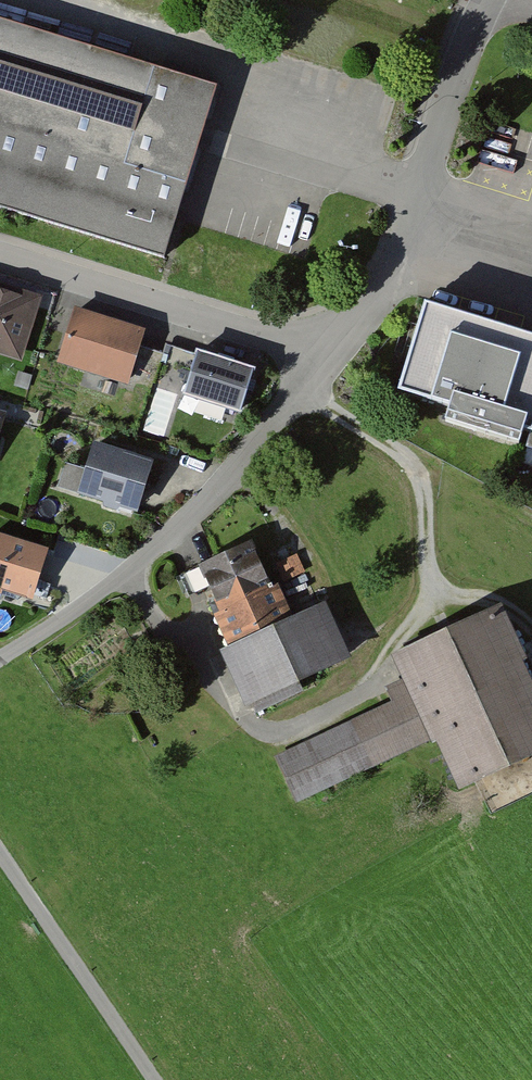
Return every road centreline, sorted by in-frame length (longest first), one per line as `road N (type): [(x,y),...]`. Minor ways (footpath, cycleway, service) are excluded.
road 1 (residential): [(0,659),(113,584),(198,506),(260,438),(324,348)]
road 2 (residential): [(324,348),(407,231),(493,0)]
road 3 (residential): [(0,251),(324,348)]
road 4 (residential): [(159,1079),(0,846)]

